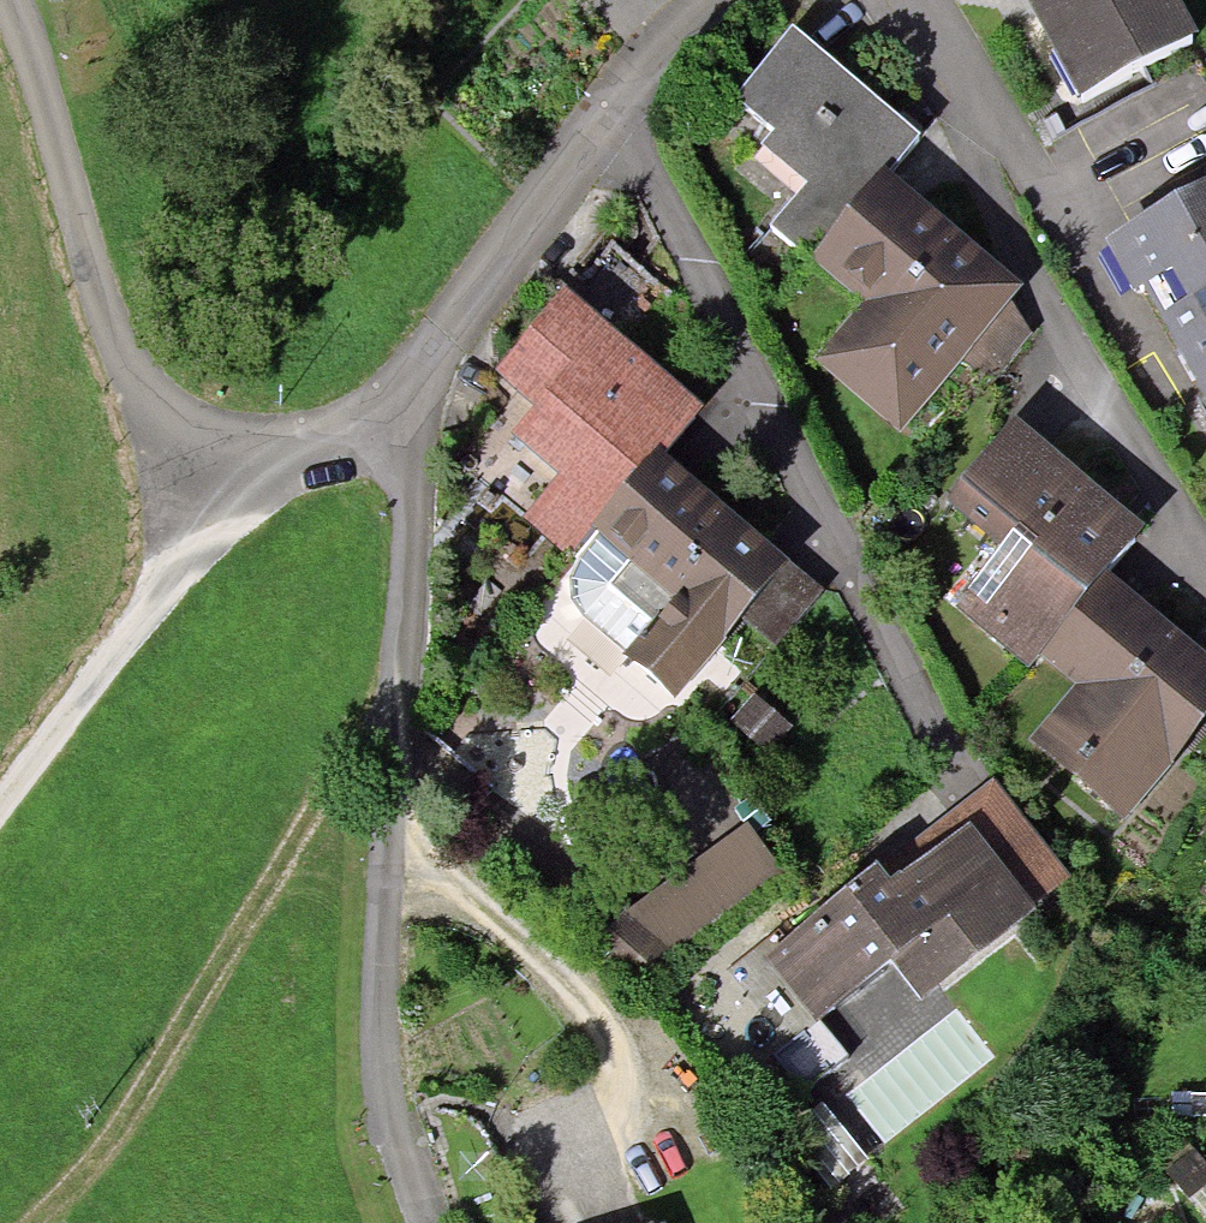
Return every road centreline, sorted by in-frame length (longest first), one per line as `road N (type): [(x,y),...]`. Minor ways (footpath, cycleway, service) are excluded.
road 1 (residential): [(9,0),(97,322),(149,425),(206,485),(390,407),(597,108),(706,0)]
road 2 (track): [(18,1222),(123,1112),(208,969),(391,701)]
road 3 (track): [(0,793),(83,692),(206,485)]

